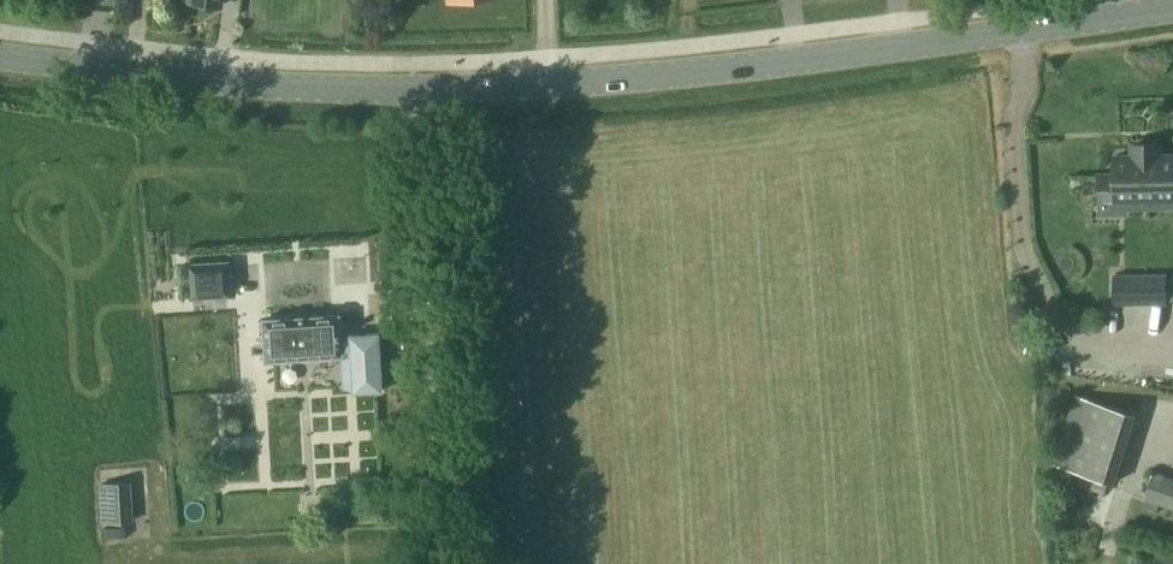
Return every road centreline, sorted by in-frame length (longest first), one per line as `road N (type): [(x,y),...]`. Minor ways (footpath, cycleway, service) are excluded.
road 1 (tertiary): [(1172,8),(844,56),(422,90),(195,79),(0,52)]

